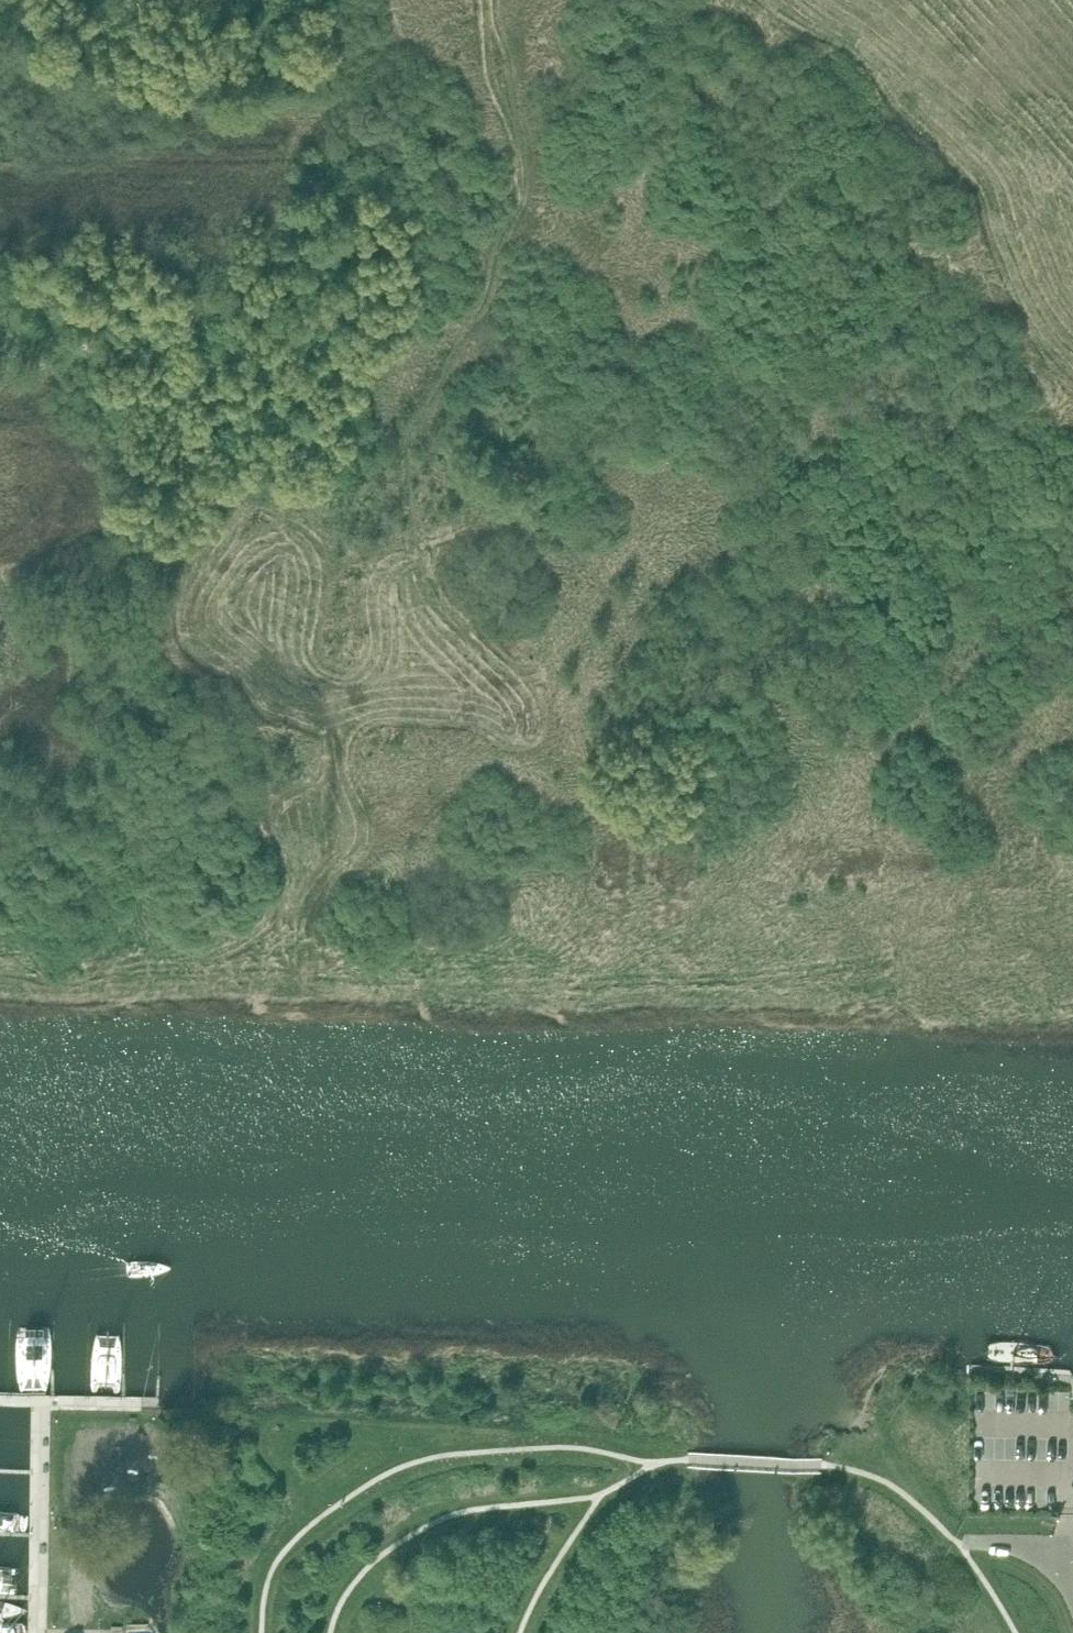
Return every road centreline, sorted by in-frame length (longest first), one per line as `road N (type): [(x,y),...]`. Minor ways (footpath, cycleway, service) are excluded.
road 1 (unclassified): [(1072,1577),(1060,1558),(1027,1544),(956,1538)]

